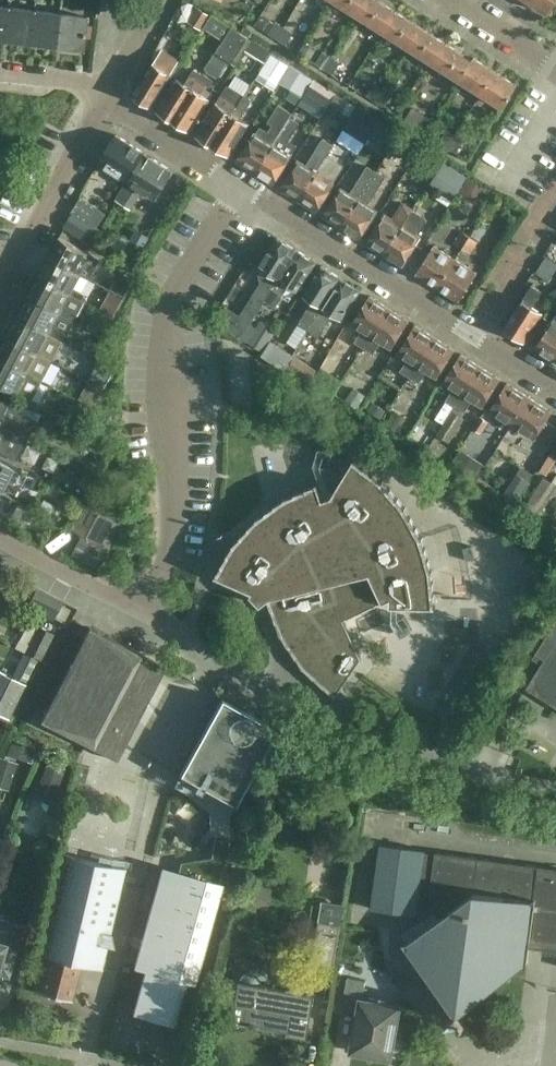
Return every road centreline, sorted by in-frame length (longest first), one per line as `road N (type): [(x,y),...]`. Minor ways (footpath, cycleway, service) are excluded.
road 1 (residential): [(241,187),(167,301),(174,502),(167,551),(143,613),(0,538)]
road 2 (residential): [(241,187),(555,388)]
road 3 (residential): [(21,255),(105,103)]
road 4 (residential): [(105,103),(241,187)]
road 5 (residential): [(555,69),(449,0)]

